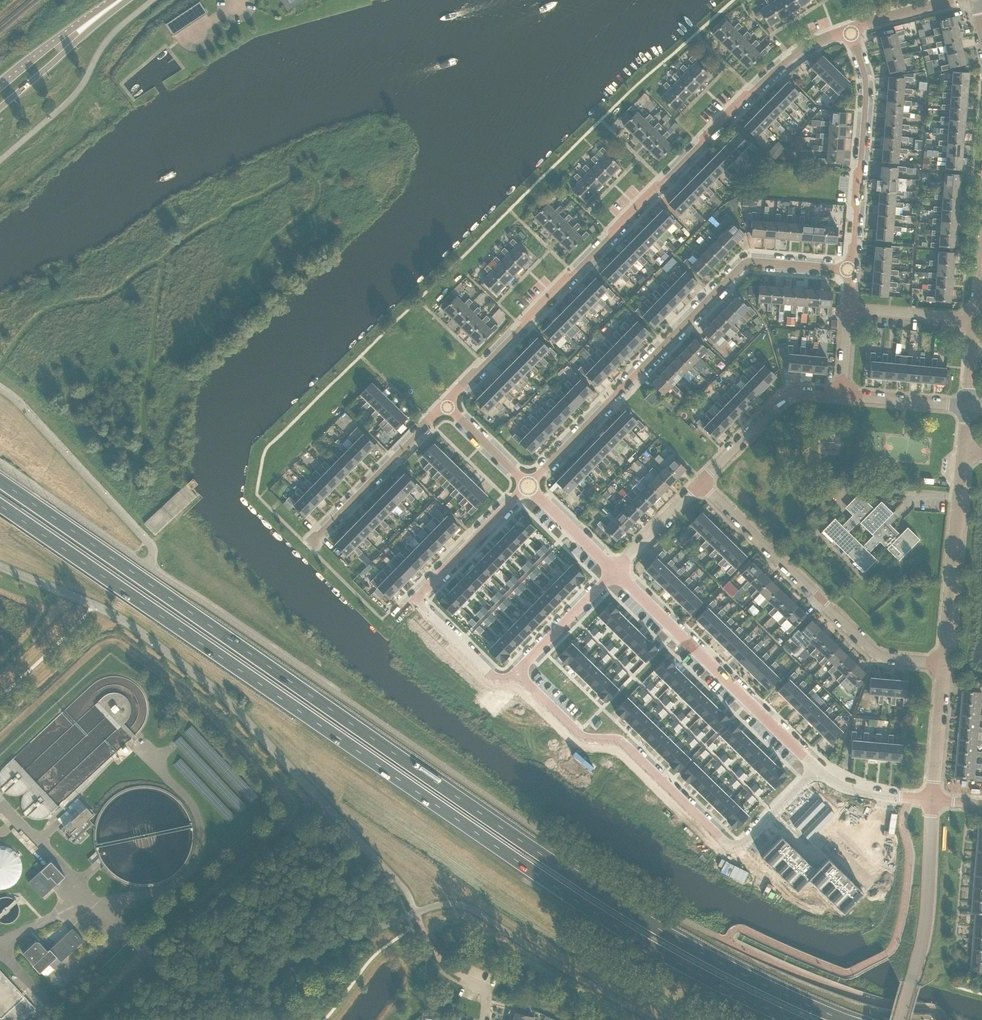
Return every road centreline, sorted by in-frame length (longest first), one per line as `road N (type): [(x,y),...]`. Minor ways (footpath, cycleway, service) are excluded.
road 1 (trunk): [(842,1019),(712,960),(594,891),(0,480)]
road 2 (trunk): [(0,504),(581,905),(794,1019)]
road 3 (residential): [(452,408),(529,310),(701,146),(721,111),(792,54),(851,33)]
road 4 (residential): [(527,482),(735,269),(851,273)]
road 5 (residential): [(821,767),(755,839),(731,843),(532,665)]
road 6 (residential): [(944,665),(875,652),(699,484)]
road 7 (residential): [(821,767),(623,574)]
road 8 (unclassified): [(655,1019),(470,908),(419,915)]
road 9 (residential): [(851,273),(865,85),(851,33)]
road 10 (tertiary): [(944,665),(963,452)]
road 11 (residential): [(312,542),(452,408)]
road 12 (tertiary): [(911,983),(927,906),(931,801)]
road 13 (residential): [(699,484),(788,395),(839,394)]
road 14 (secondary): [(0,107),(128,0)]
road 15 (residential): [(414,597),(527,482)]
road 16 (residential): [(532,665),(504,680),(414,597)]
road 17 (secondary): [(111,0),(0,88)]
road 18 (tertiary): [(931,801),(944,665)]
road 19 (residential): [(623,574),(532,665)]
road 20 (residential): [(839,394),(967,406)]
road 21 (residential): [(974,320),(848,309)]
road 22 (residential): [(616,567),(527,482)]

